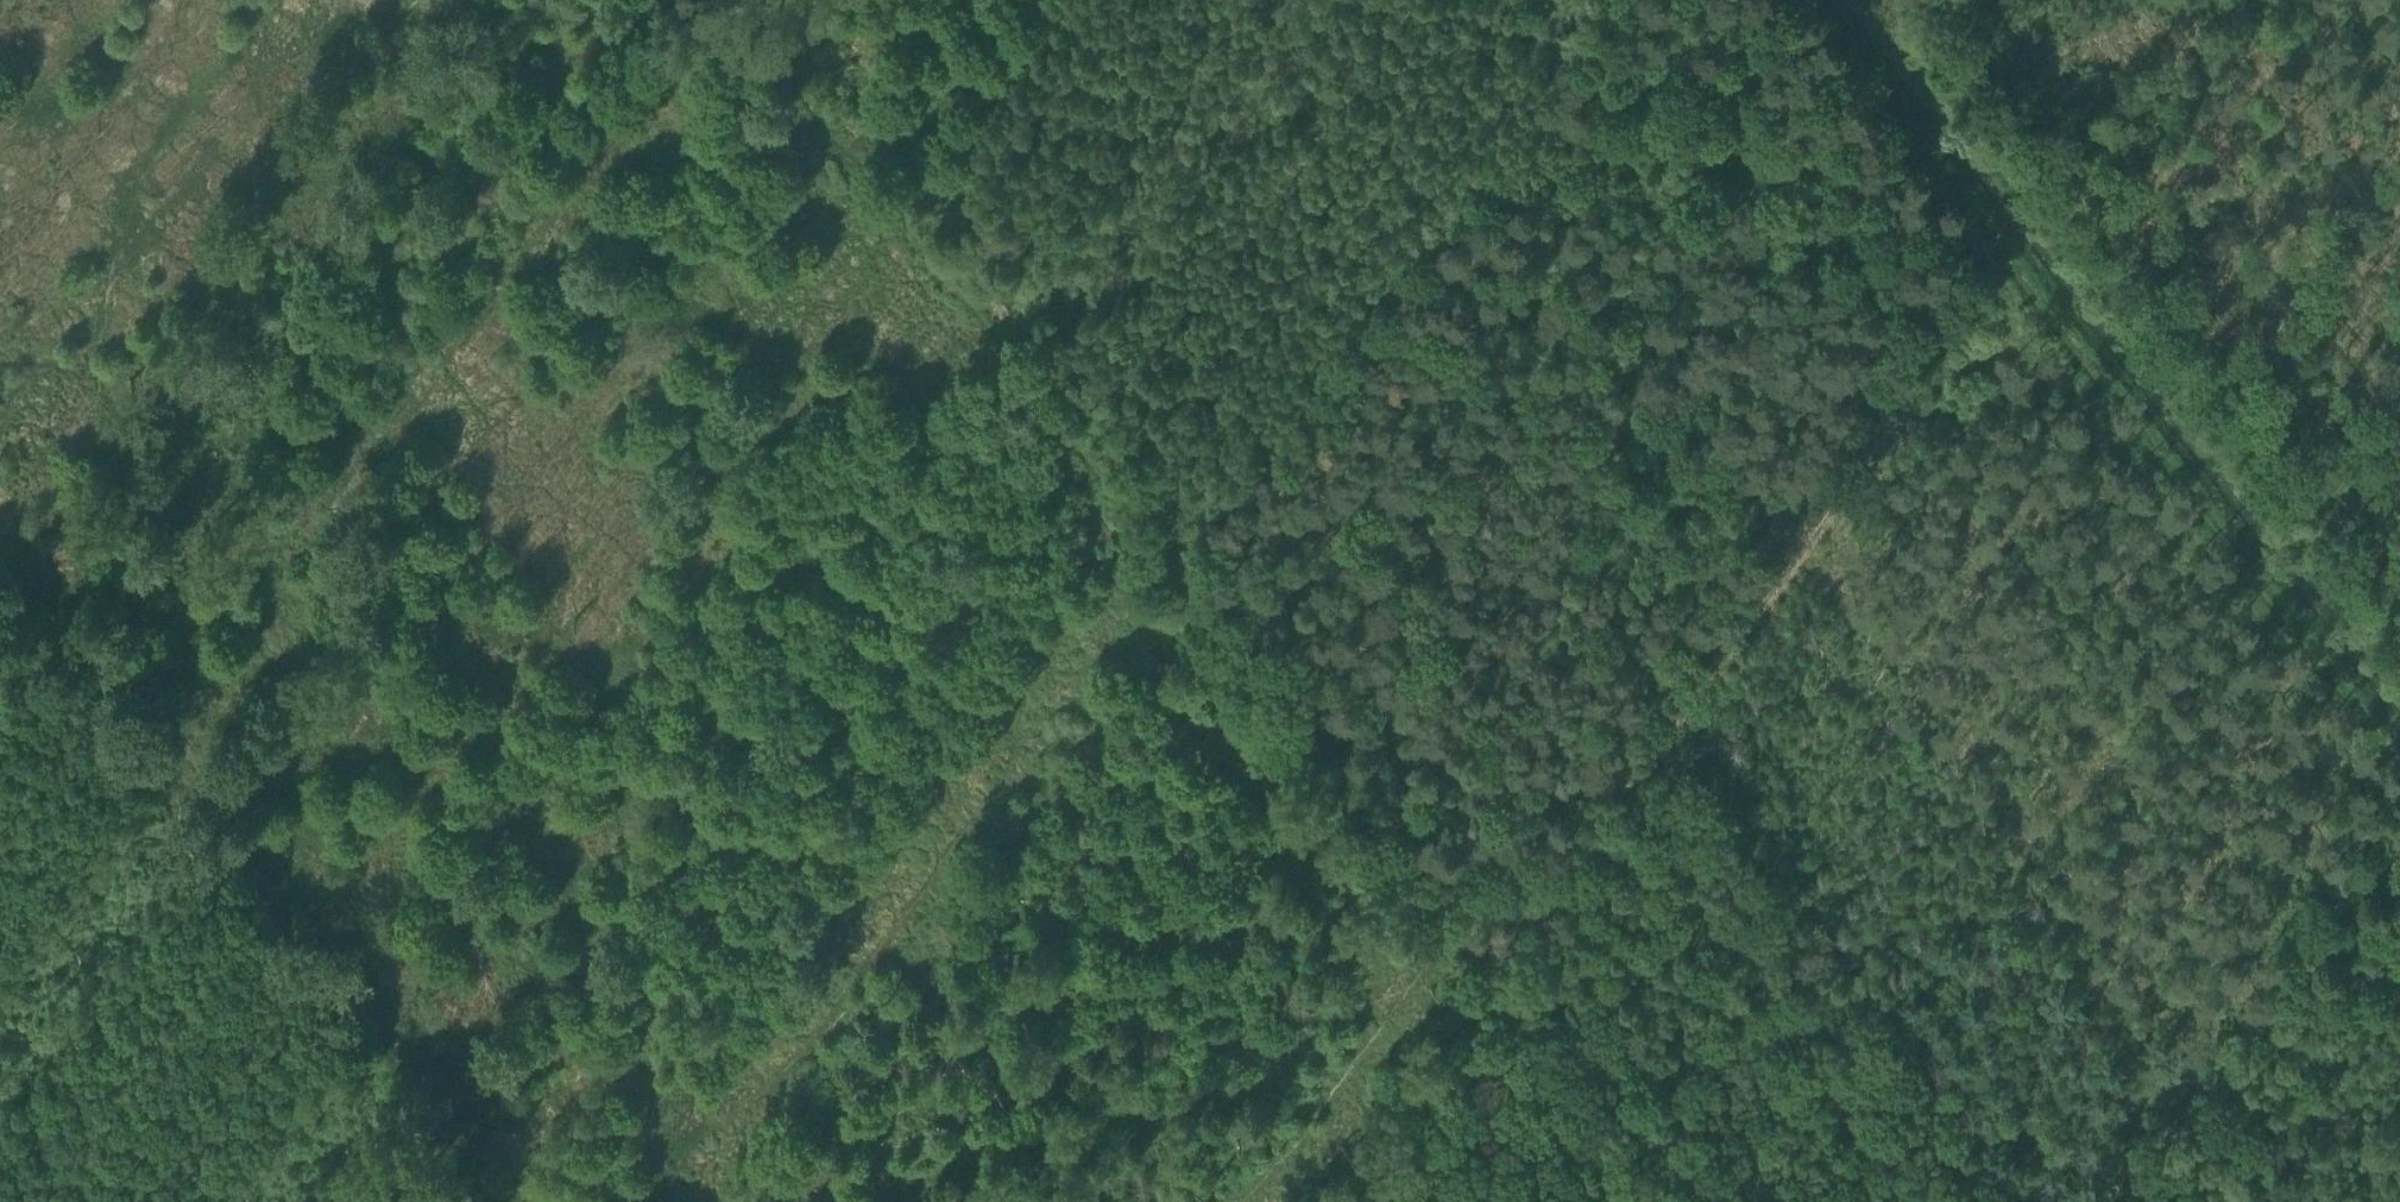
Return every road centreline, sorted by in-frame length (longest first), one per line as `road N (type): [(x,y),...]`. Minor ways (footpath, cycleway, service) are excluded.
road 1 (track): [(1809,0),(2399,767)]

